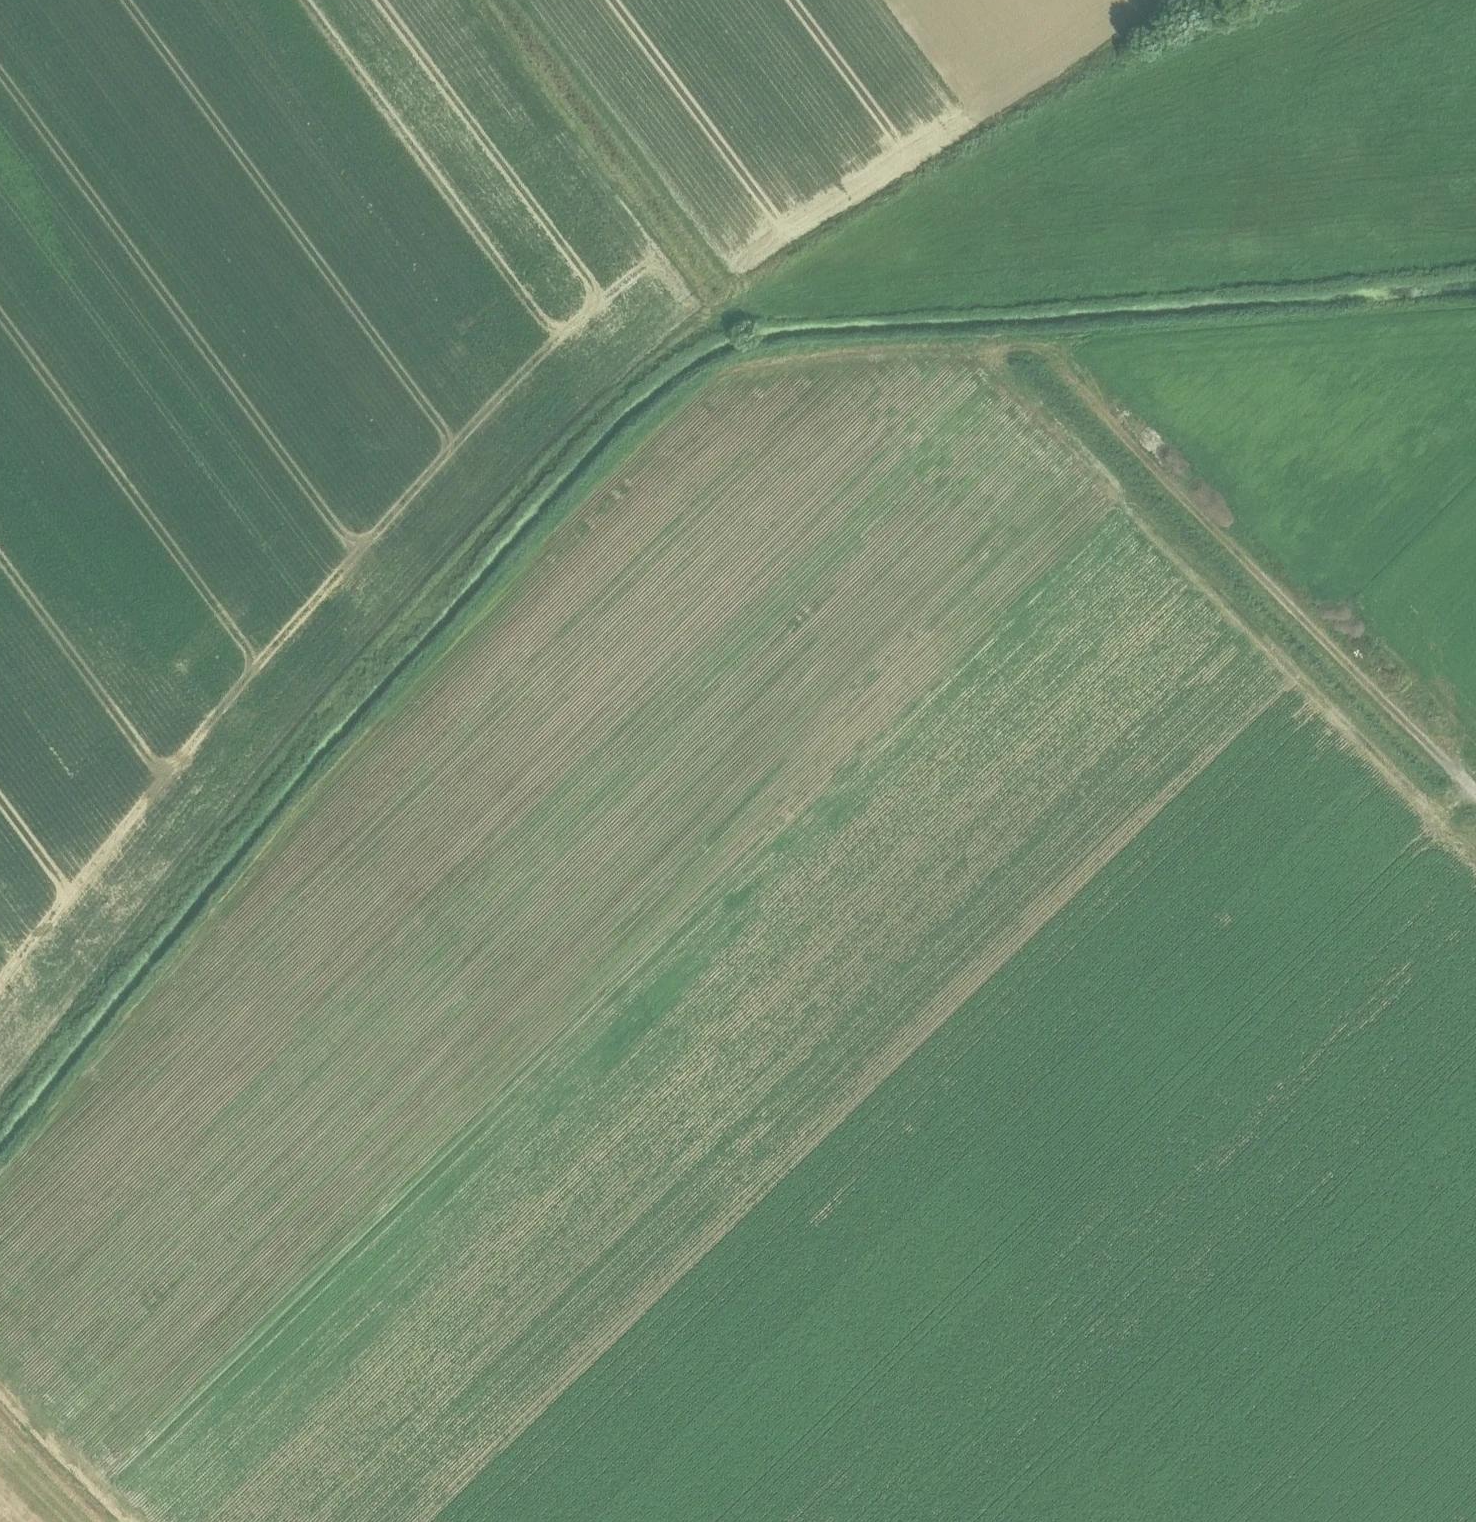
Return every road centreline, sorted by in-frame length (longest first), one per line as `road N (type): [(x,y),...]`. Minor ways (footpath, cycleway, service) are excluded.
road 1 (track): [(1018,349),(1039,346),(1056,357),(1472,788)]

